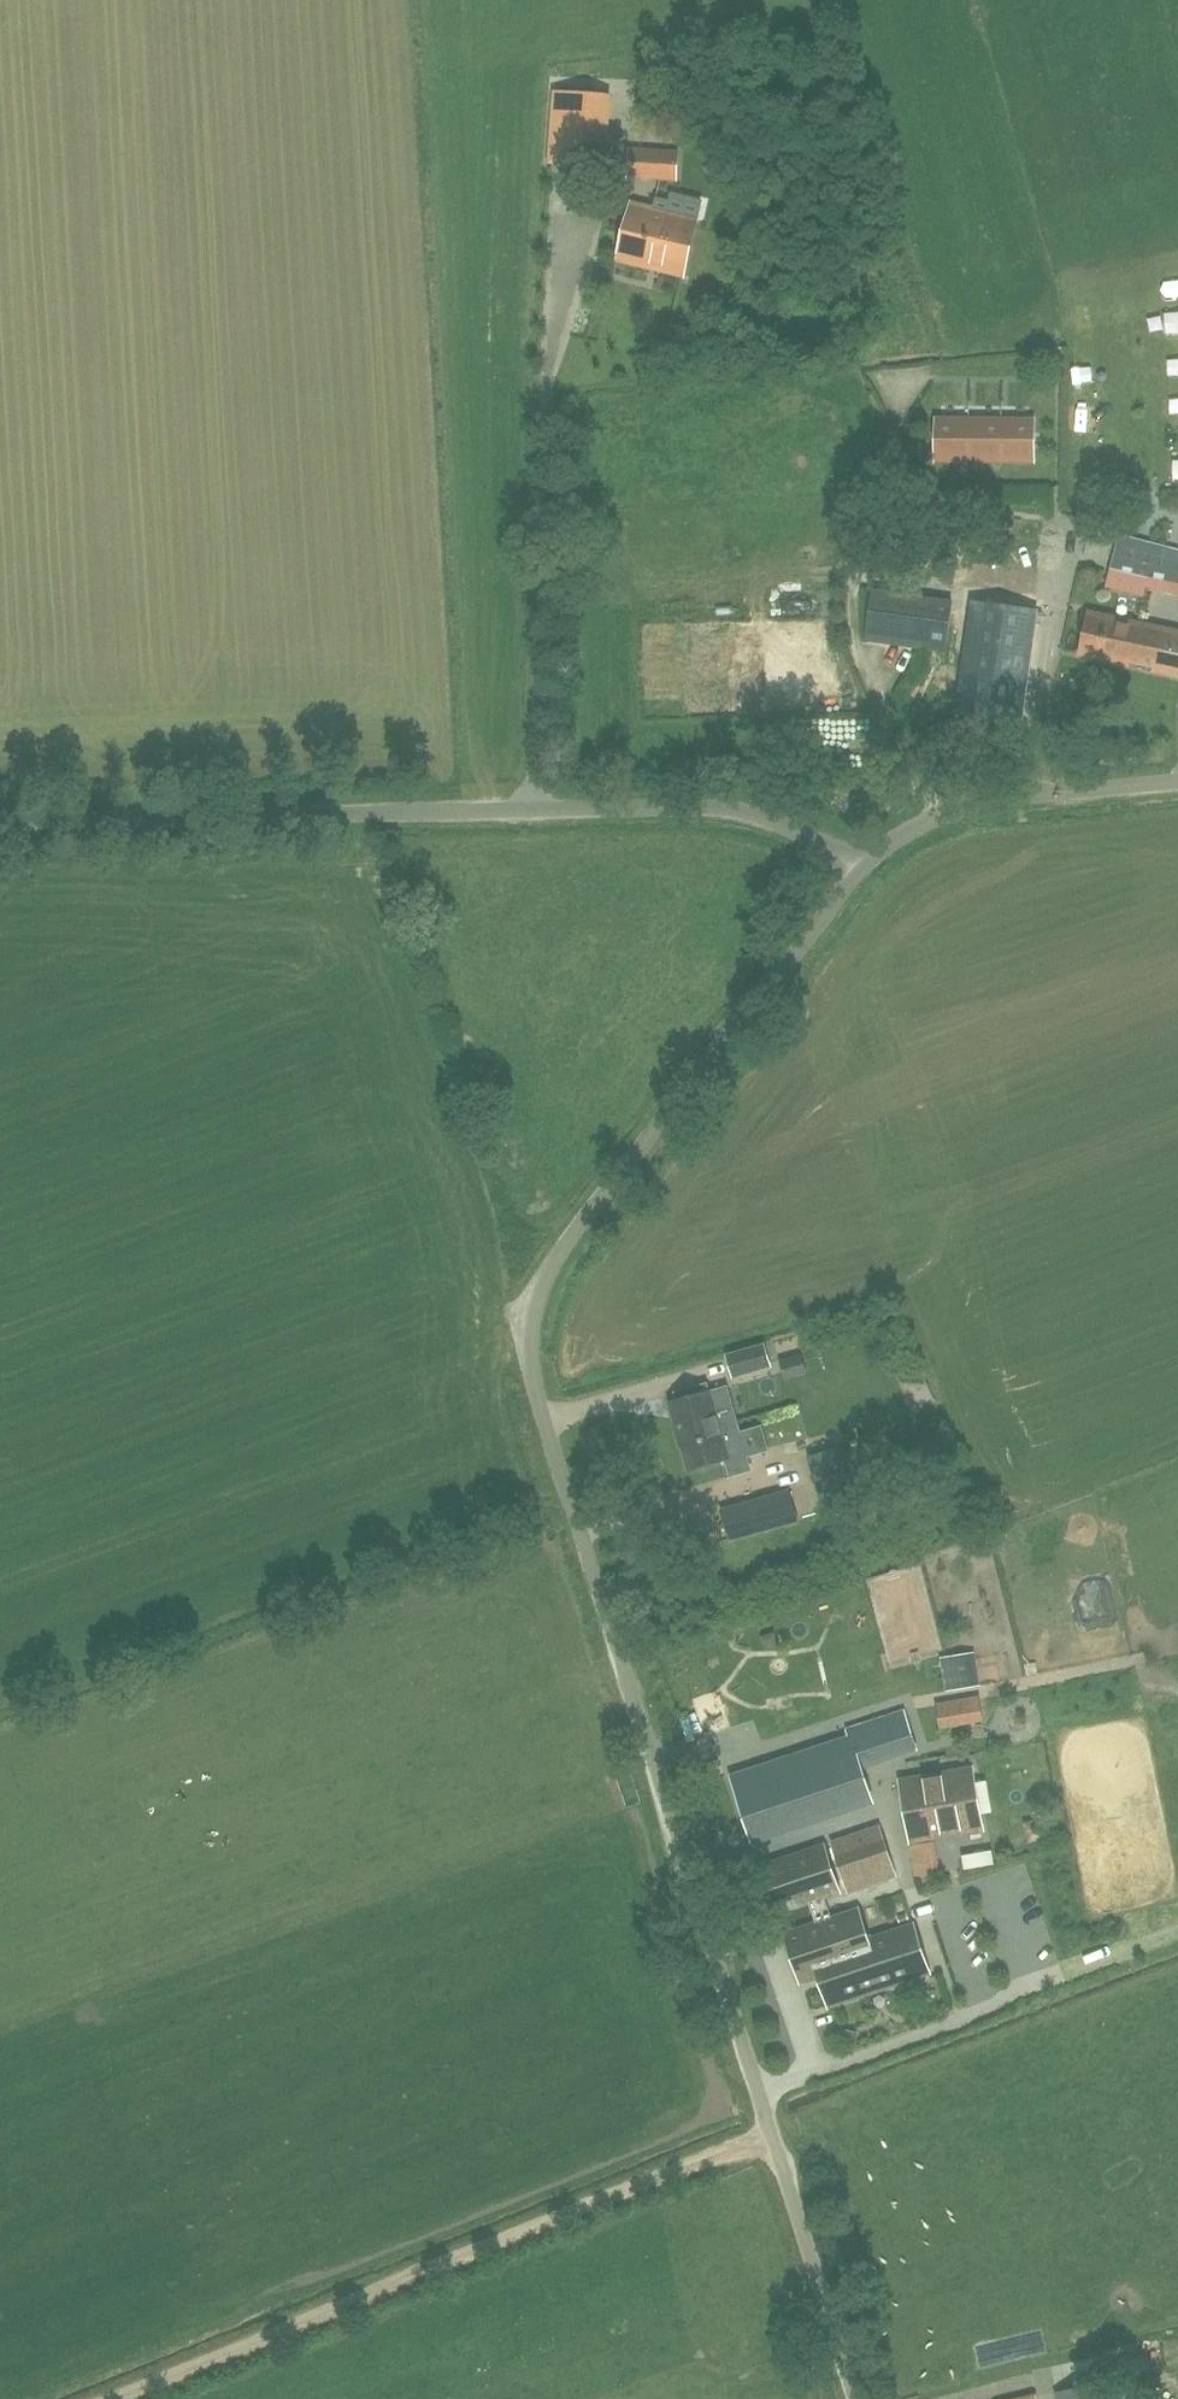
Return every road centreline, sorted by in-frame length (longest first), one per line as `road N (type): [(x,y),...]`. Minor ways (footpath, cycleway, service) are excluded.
road 1 (unclassified): [(854,2398),(615,1632),(532,1393),(526,1354),(530,1305),(574,1222),(855,868)]
road 2 (unclassified): [(0,823),(713,812),(763,821),(855,868)]
road 3 (track): [(771,2132),(120,2398)]
road 4 (unclassified): [(855,868),(928,823),(975,807),(1177,780)]

